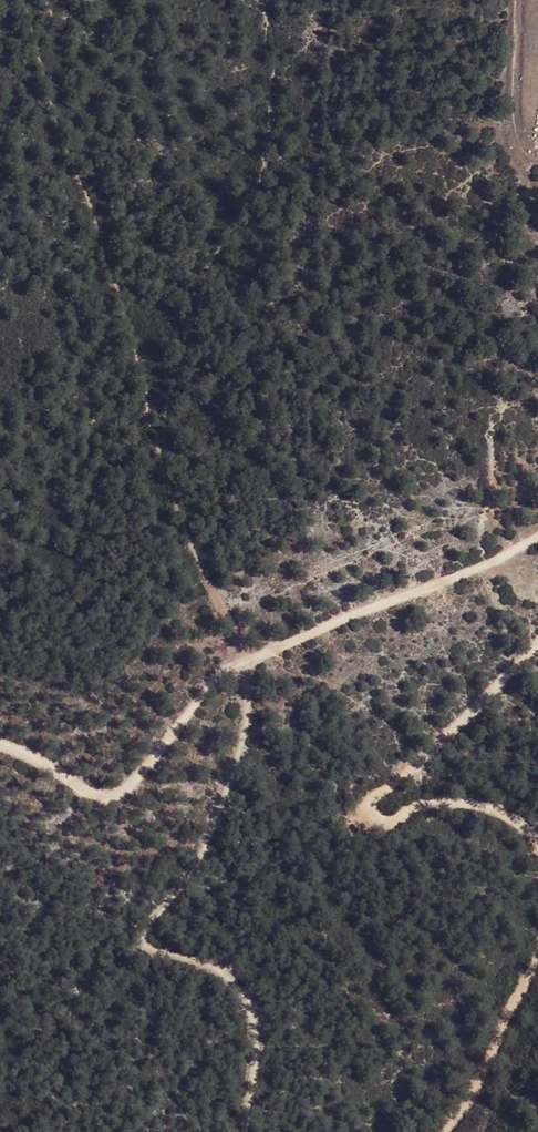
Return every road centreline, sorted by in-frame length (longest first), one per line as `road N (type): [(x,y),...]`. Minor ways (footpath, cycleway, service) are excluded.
road 1 (track): [(537,536),(481,567),(232,664),(132,786),(110,798),(88,795),(0,748)]
road 2 (track): [(537,650),(377,798),(374,814),(385,822),(433,803),(475,805),(510,819),(537,843)]
road 3 (track): [(537,960),(449,1131)]

